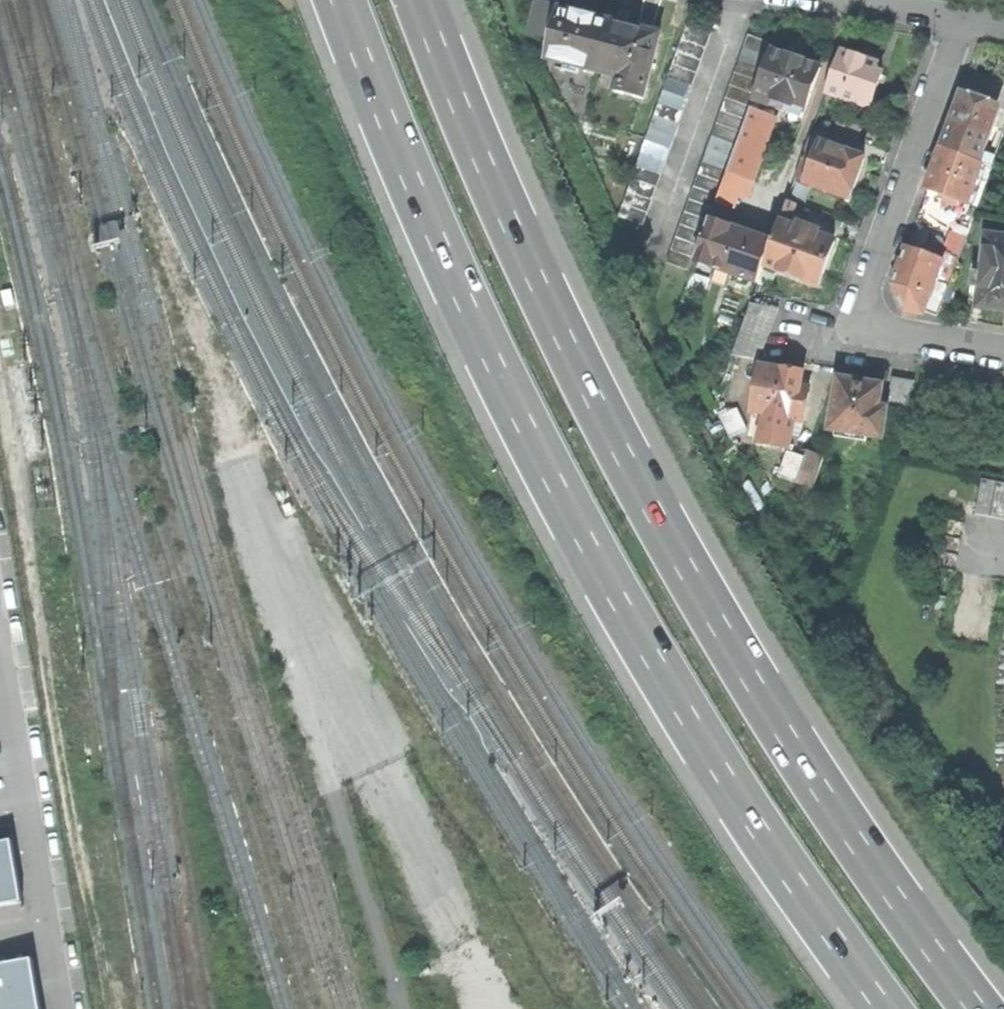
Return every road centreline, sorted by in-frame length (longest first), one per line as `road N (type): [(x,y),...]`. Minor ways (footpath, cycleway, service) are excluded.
road 1 (trunk): [(980,1008),(867,858),(729,645),(533,272),(419,0)]
road 2 (trunk): [(341,0),(462,297),(553,478),(658,672),(886,1008)]
road 3 (track): [(115,1008),(67,797),(0,380)]
road 4 (track): [(405,1008),(214,438)]
road 5 (residential): [(1003,353),(889,333),(876,328),(866,308),(966,23)]
road 6 (unclassified): [(848,3),(791,168),(743,219)]

